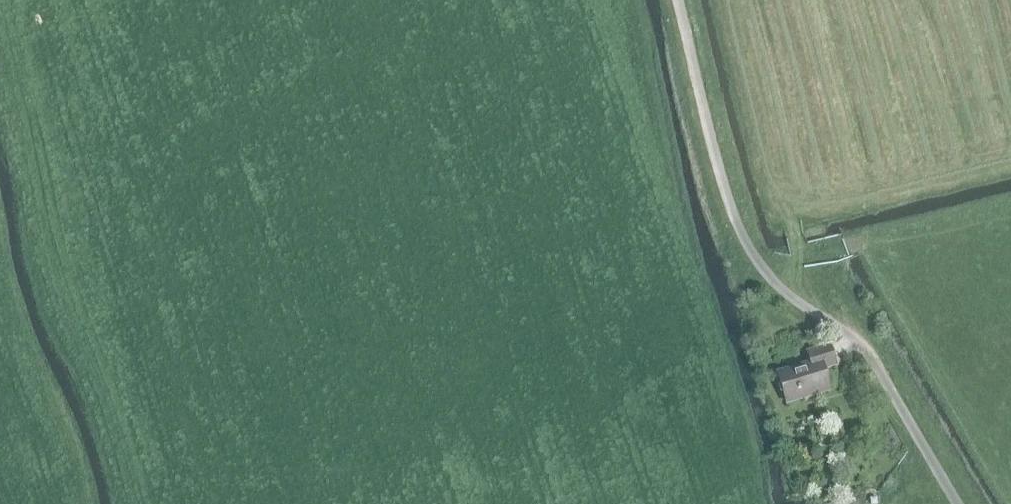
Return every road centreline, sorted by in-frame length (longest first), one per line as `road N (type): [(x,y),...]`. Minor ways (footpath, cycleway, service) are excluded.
road 1 (unclassified): [(955,503),(860,347),(775,291),(732,217),(676,0)]

